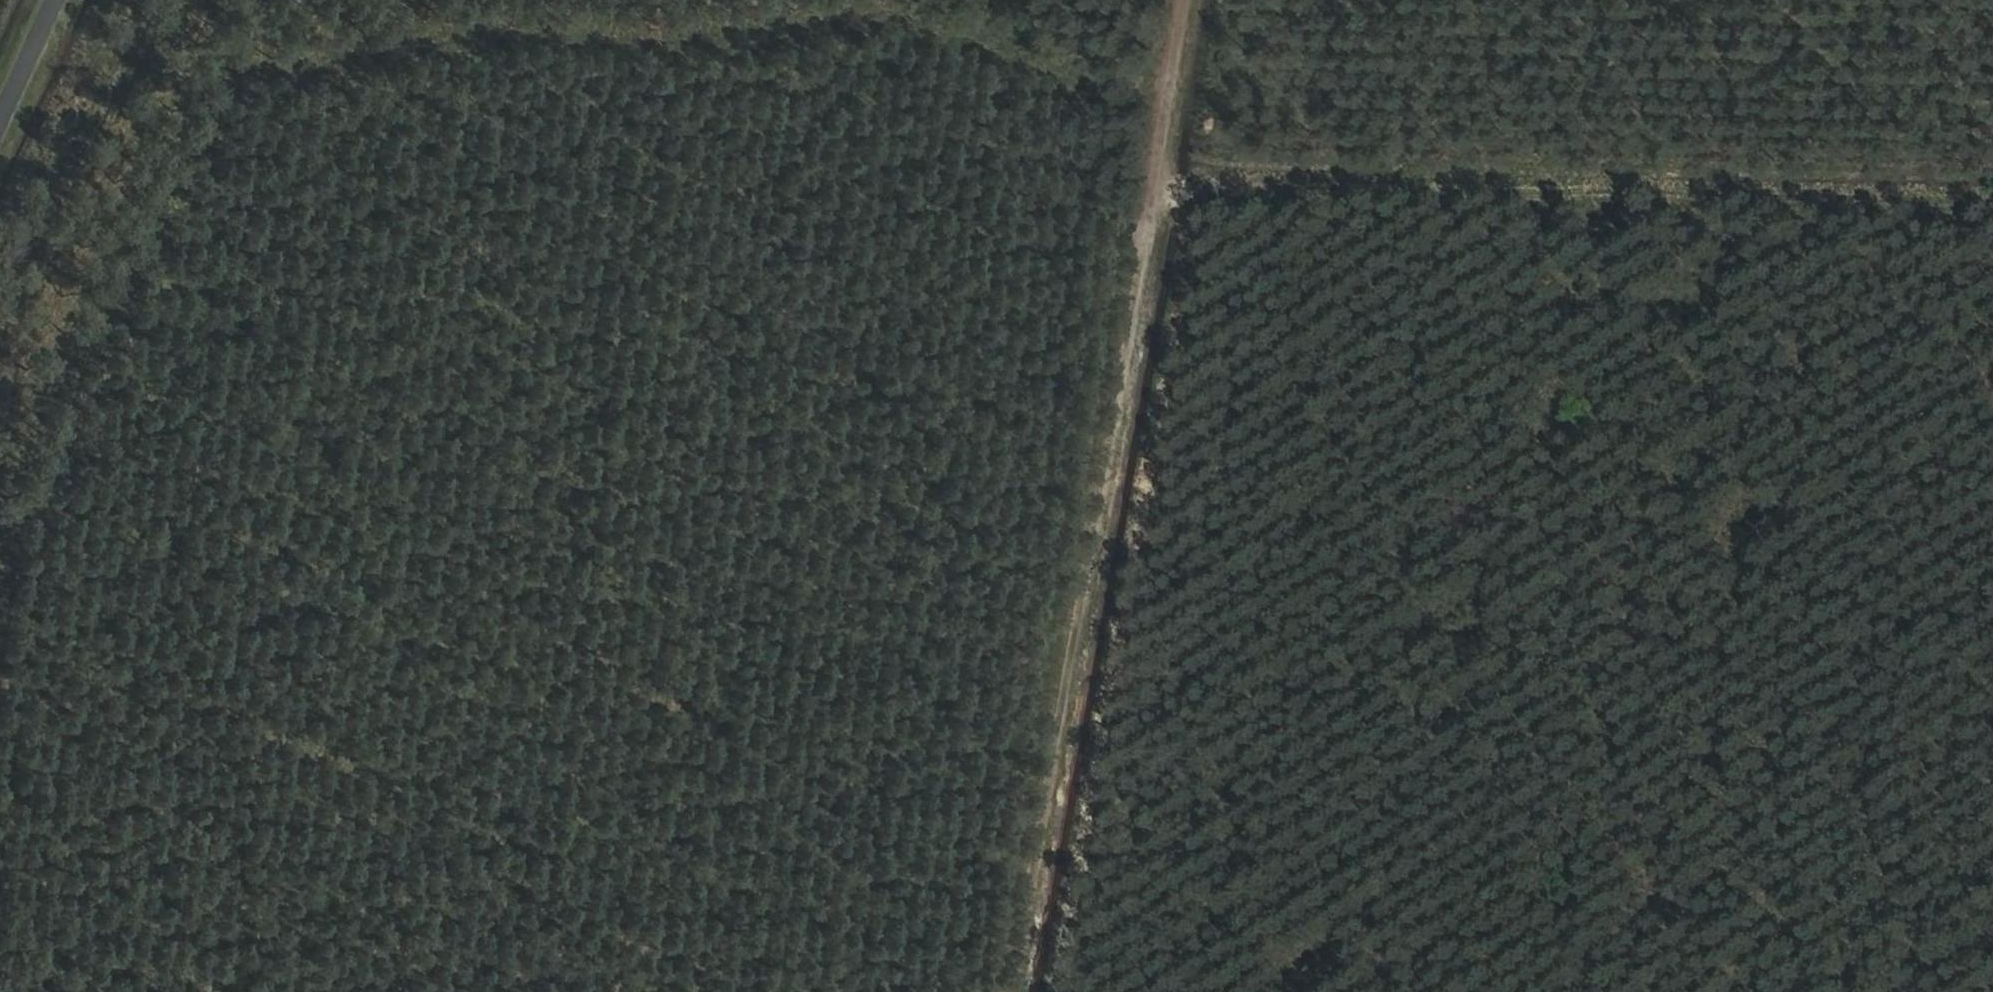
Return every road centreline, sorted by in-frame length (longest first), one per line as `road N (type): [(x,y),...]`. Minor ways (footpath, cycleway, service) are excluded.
road 1 (track): [(1011,991),(1190,0)]
road 2 (unclassified): [(58,0),(0,126)]

